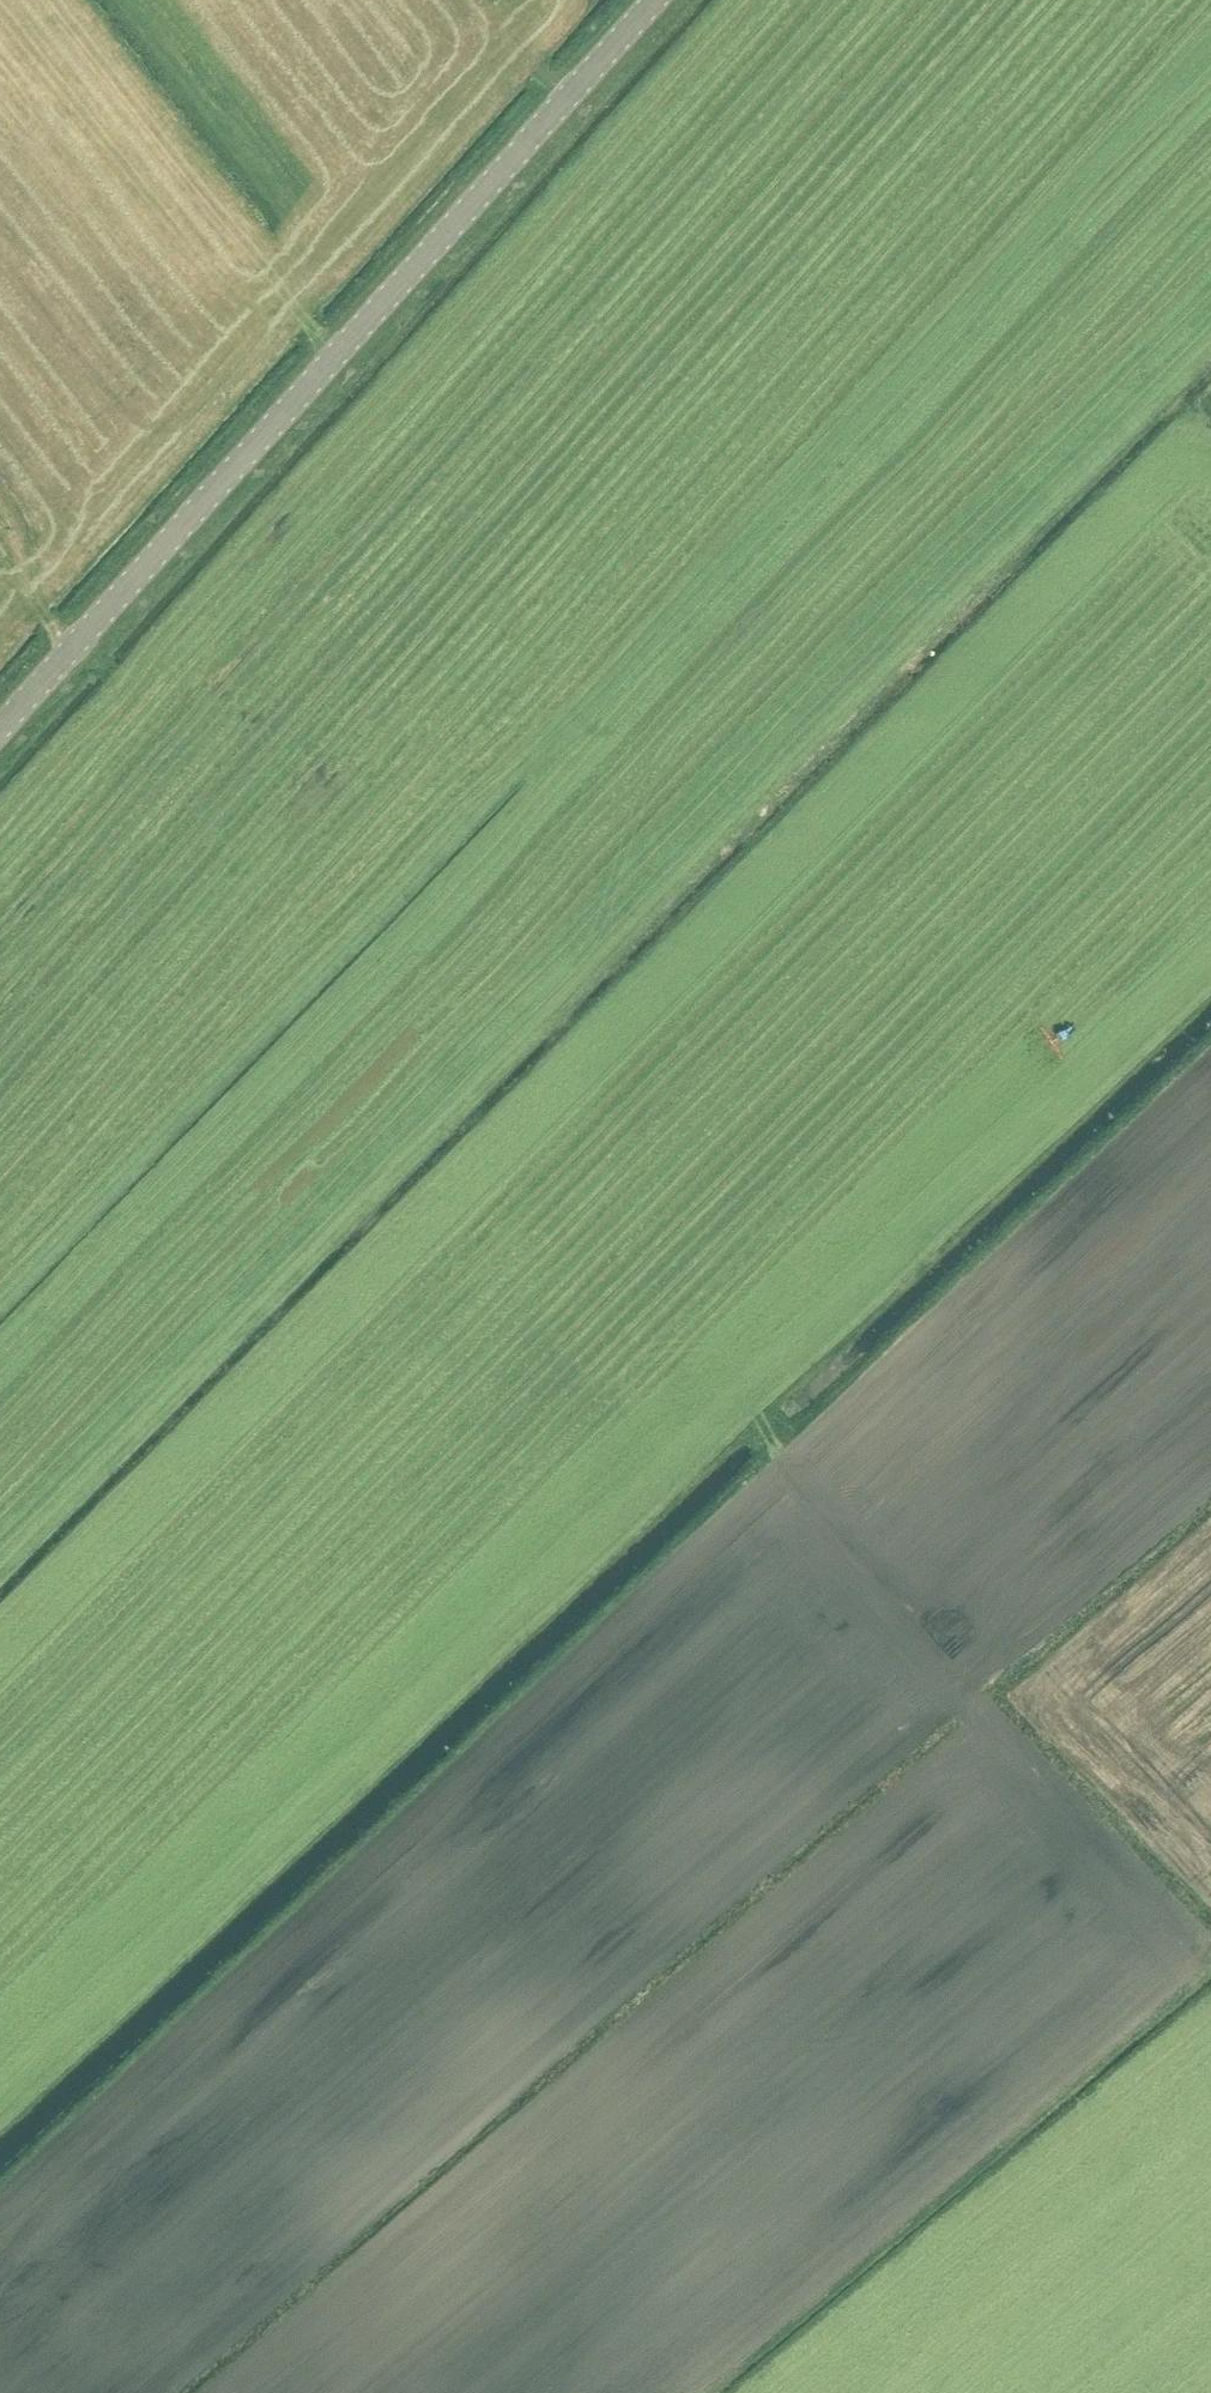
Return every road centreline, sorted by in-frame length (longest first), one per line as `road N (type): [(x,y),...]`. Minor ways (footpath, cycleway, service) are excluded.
road 1 (tertiary): [(0,718),(655,0)]

